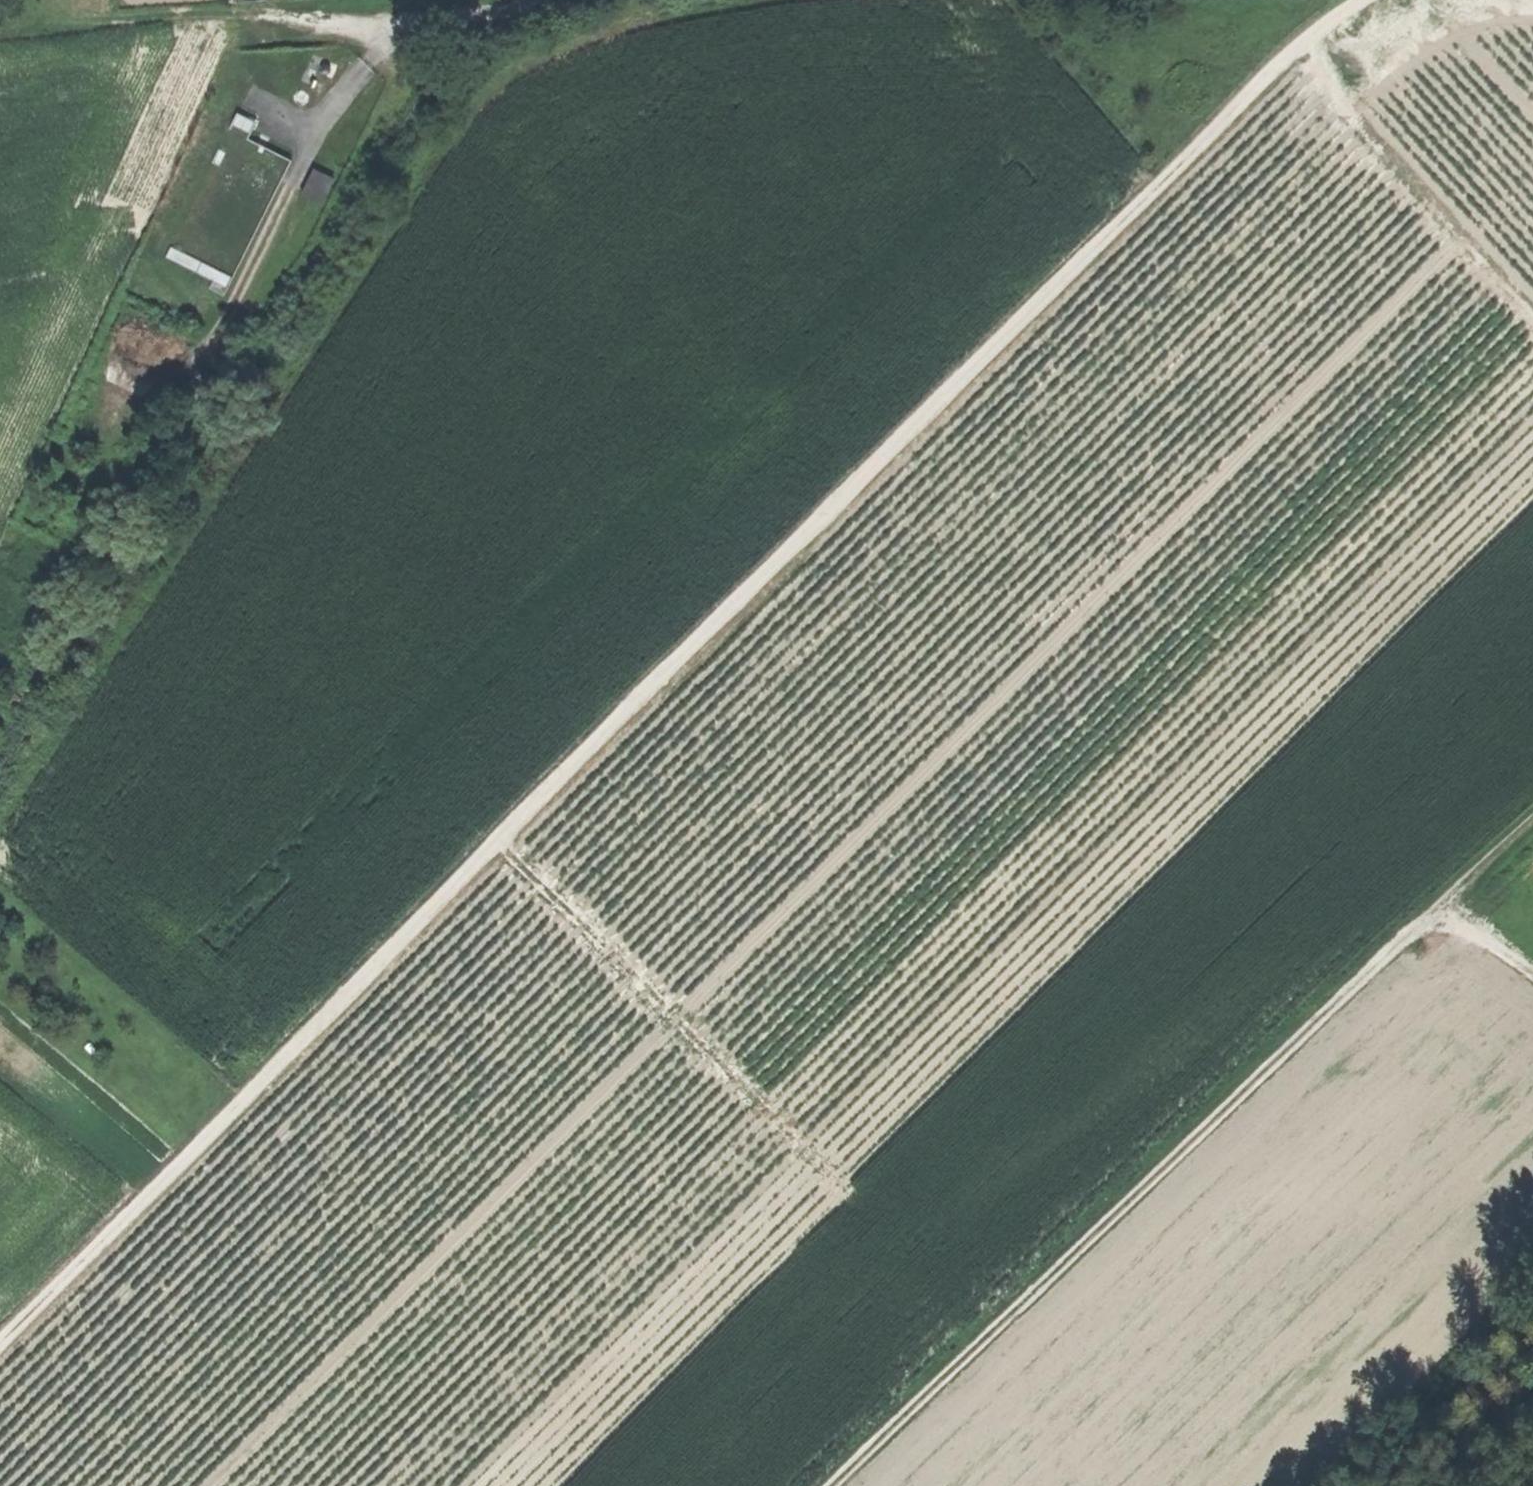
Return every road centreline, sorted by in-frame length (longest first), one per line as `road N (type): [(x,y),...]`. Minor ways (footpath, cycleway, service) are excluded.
road 1 (track): [(1373,0),(1330,27),(757,575),(0,1343)]
road 2 (track): [(828,1485),(1532,825)]
road 3 (track): [(557,0),(409,32),(339,110),(224,340),(122,461)]

